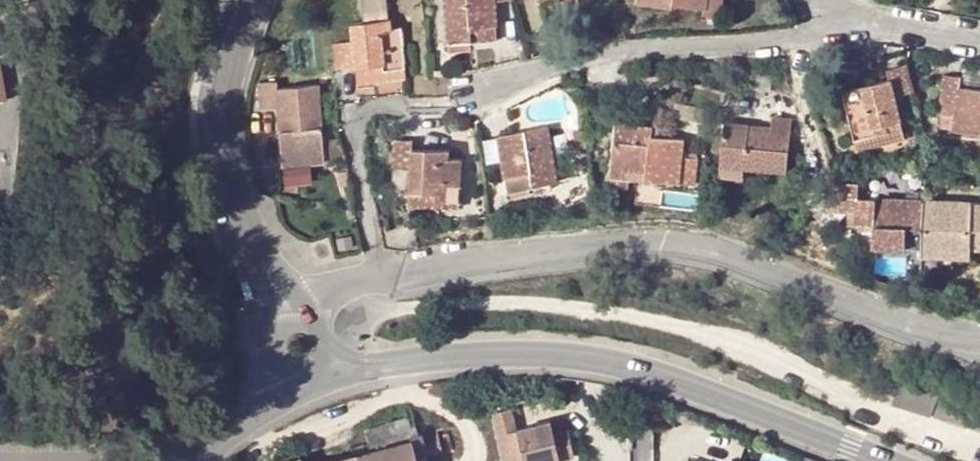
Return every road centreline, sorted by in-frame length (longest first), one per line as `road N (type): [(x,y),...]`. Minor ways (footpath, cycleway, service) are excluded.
road 1 (residential): [(979,337),(937,340),(647,237),(287,297)]
road 2 (tertiary): [(912,460),(638,360),(495,343),(330,371)]
road 3 (residential): [(498,86),(658,50),(792,46),(814,0)]
road 4 (residential): [(249,0),(223,56),(227,182),(287,297)]
road 5 (residential): [(22,0),(32,143),(0,202)]
road 6 (residential): [(838,0),(979,41)]
road 7 (tertiary): [(330,371),(210,436)]

